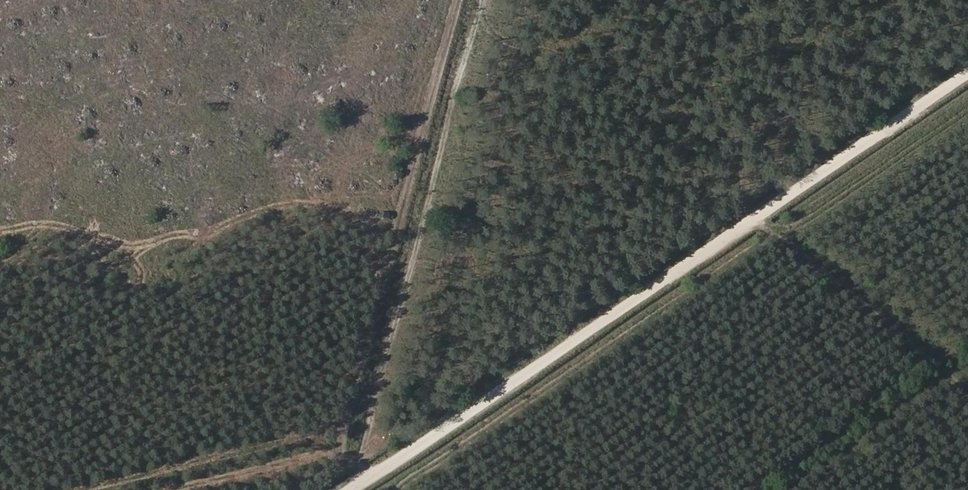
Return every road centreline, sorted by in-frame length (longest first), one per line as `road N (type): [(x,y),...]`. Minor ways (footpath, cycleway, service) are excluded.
road 1 (track): [(967,75),(354,489)]
road 2 (track): [(340,489),(469,0)]
road 3 (track): [(758,217),(967,389)]

